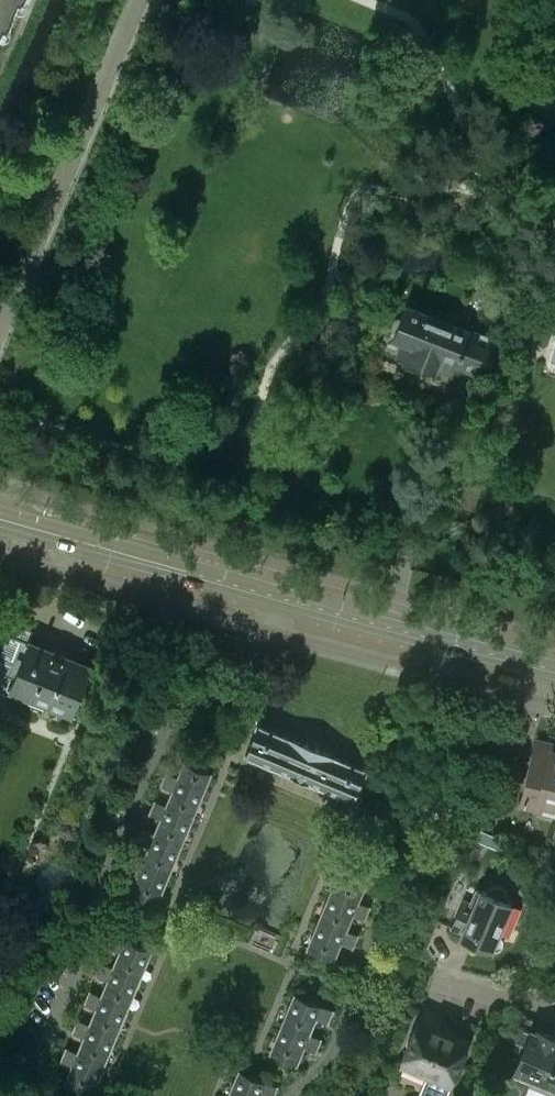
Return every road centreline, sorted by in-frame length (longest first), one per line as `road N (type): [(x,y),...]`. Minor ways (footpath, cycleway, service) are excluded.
road 1 (tertiary): [(554,668),(0,519)]
road 2 (residential): [(0,336),(65,182)]
road 3 (residential): [(554,1012),(435,981)]

